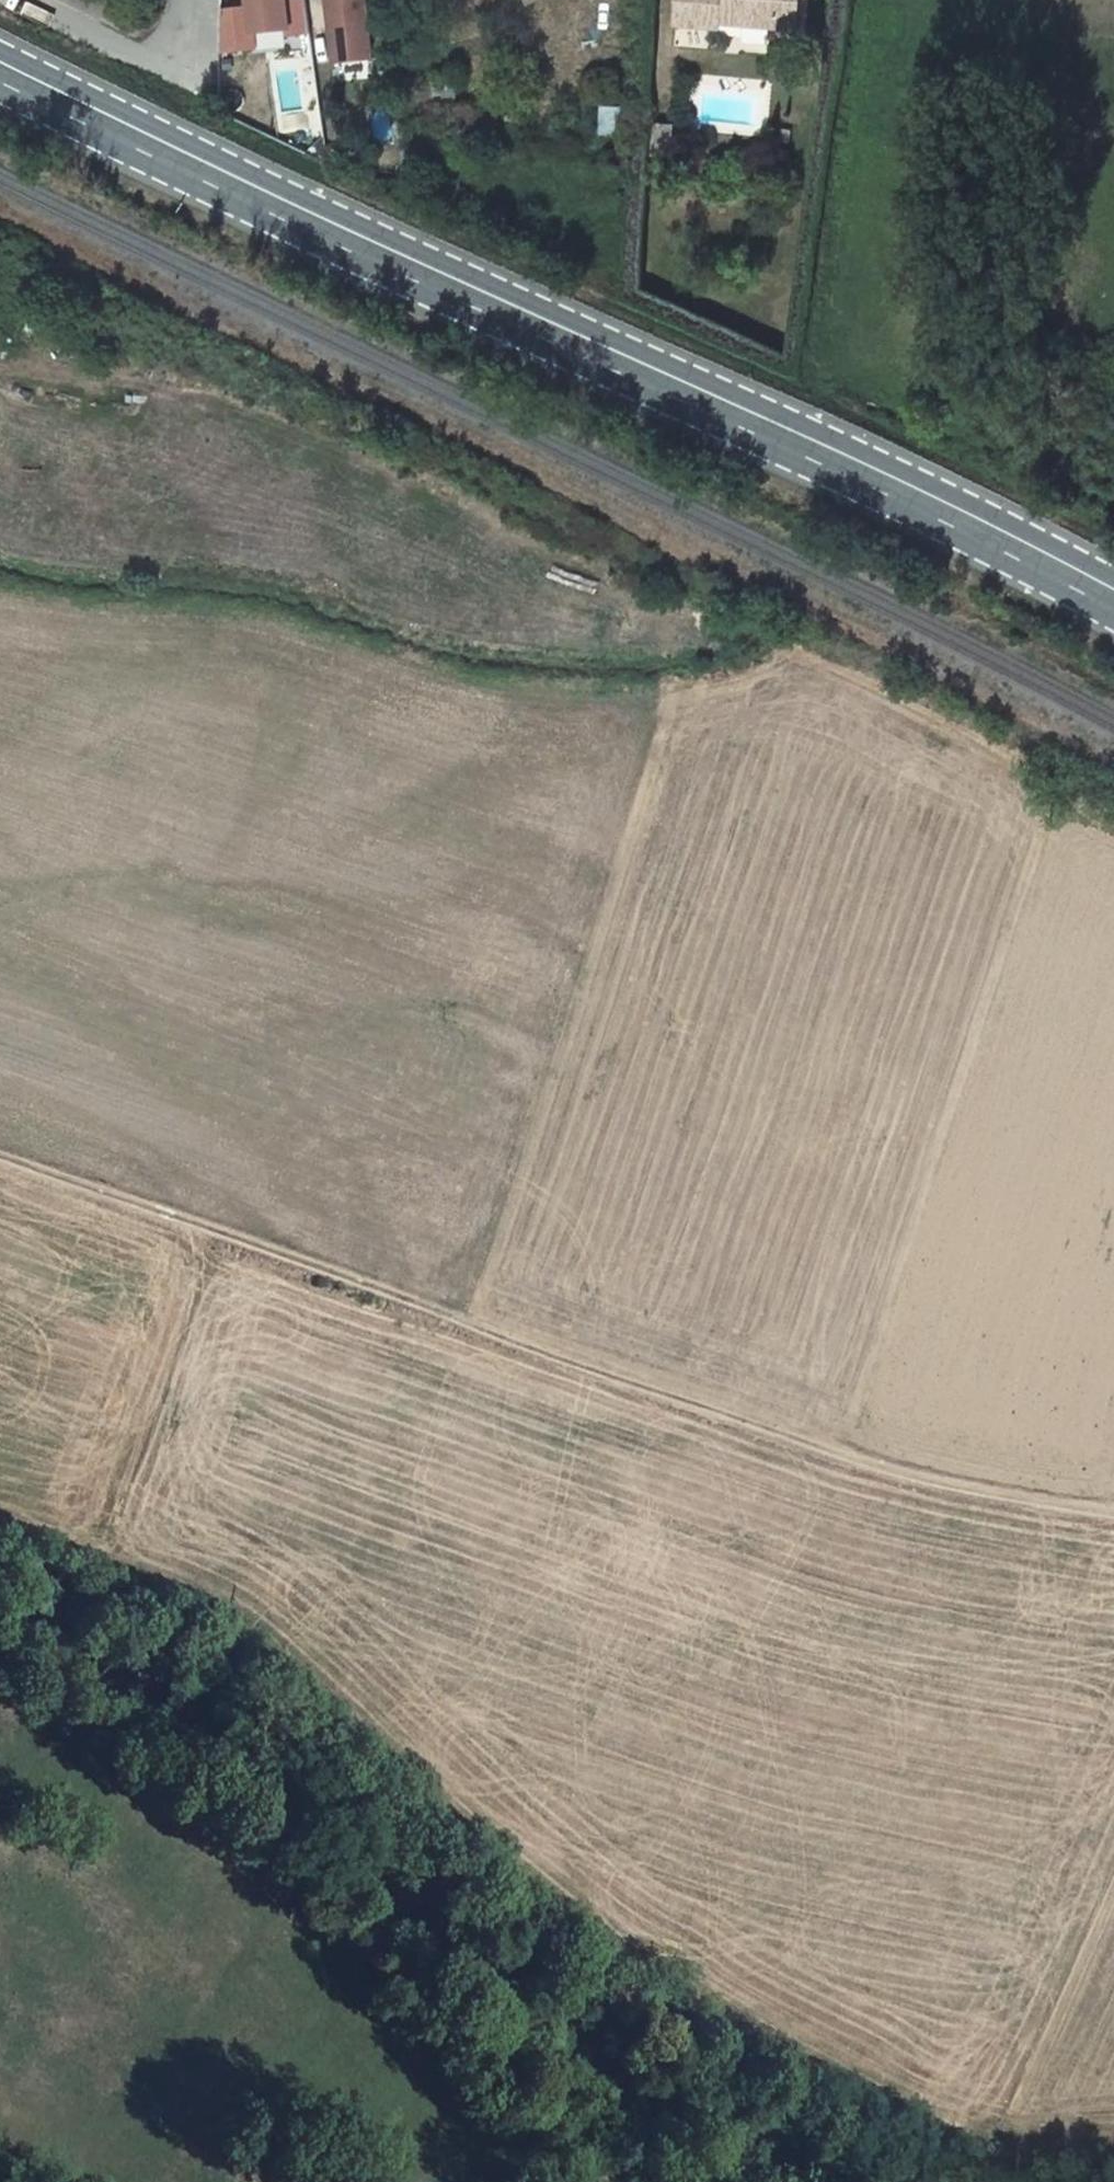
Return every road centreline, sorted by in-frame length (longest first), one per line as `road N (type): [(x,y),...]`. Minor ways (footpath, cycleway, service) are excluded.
road 1 (primary): [(0,56),(1113,589)]
road 2 (track): [(1113,1512),(834,1451),(0,1160)]

